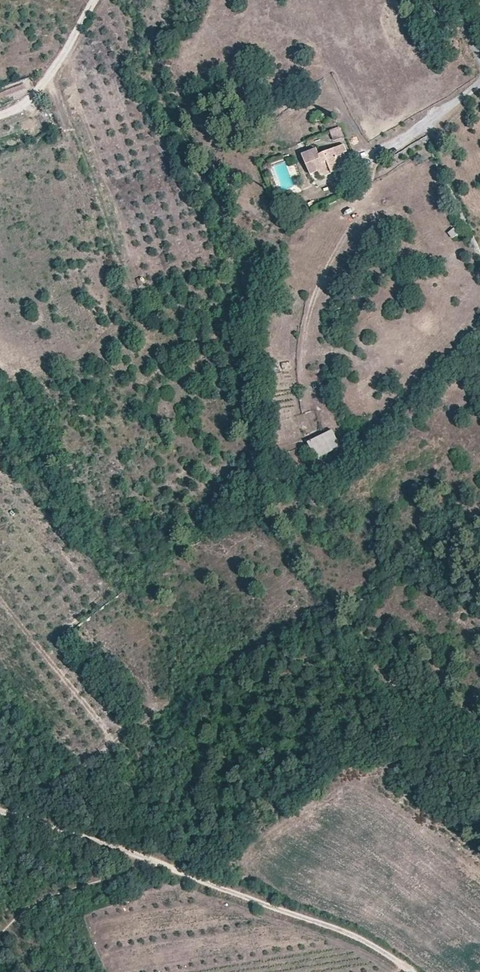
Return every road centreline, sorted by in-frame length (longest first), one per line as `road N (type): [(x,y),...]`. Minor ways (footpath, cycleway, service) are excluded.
road 1 (track): [(0,813),(349,936),(413,971)]
road 2 (track): [(0,787),(79,775),(110,756),(109,737),(0,600)]
road 3 (track): [(0,115),(28,103),(94,0)]

